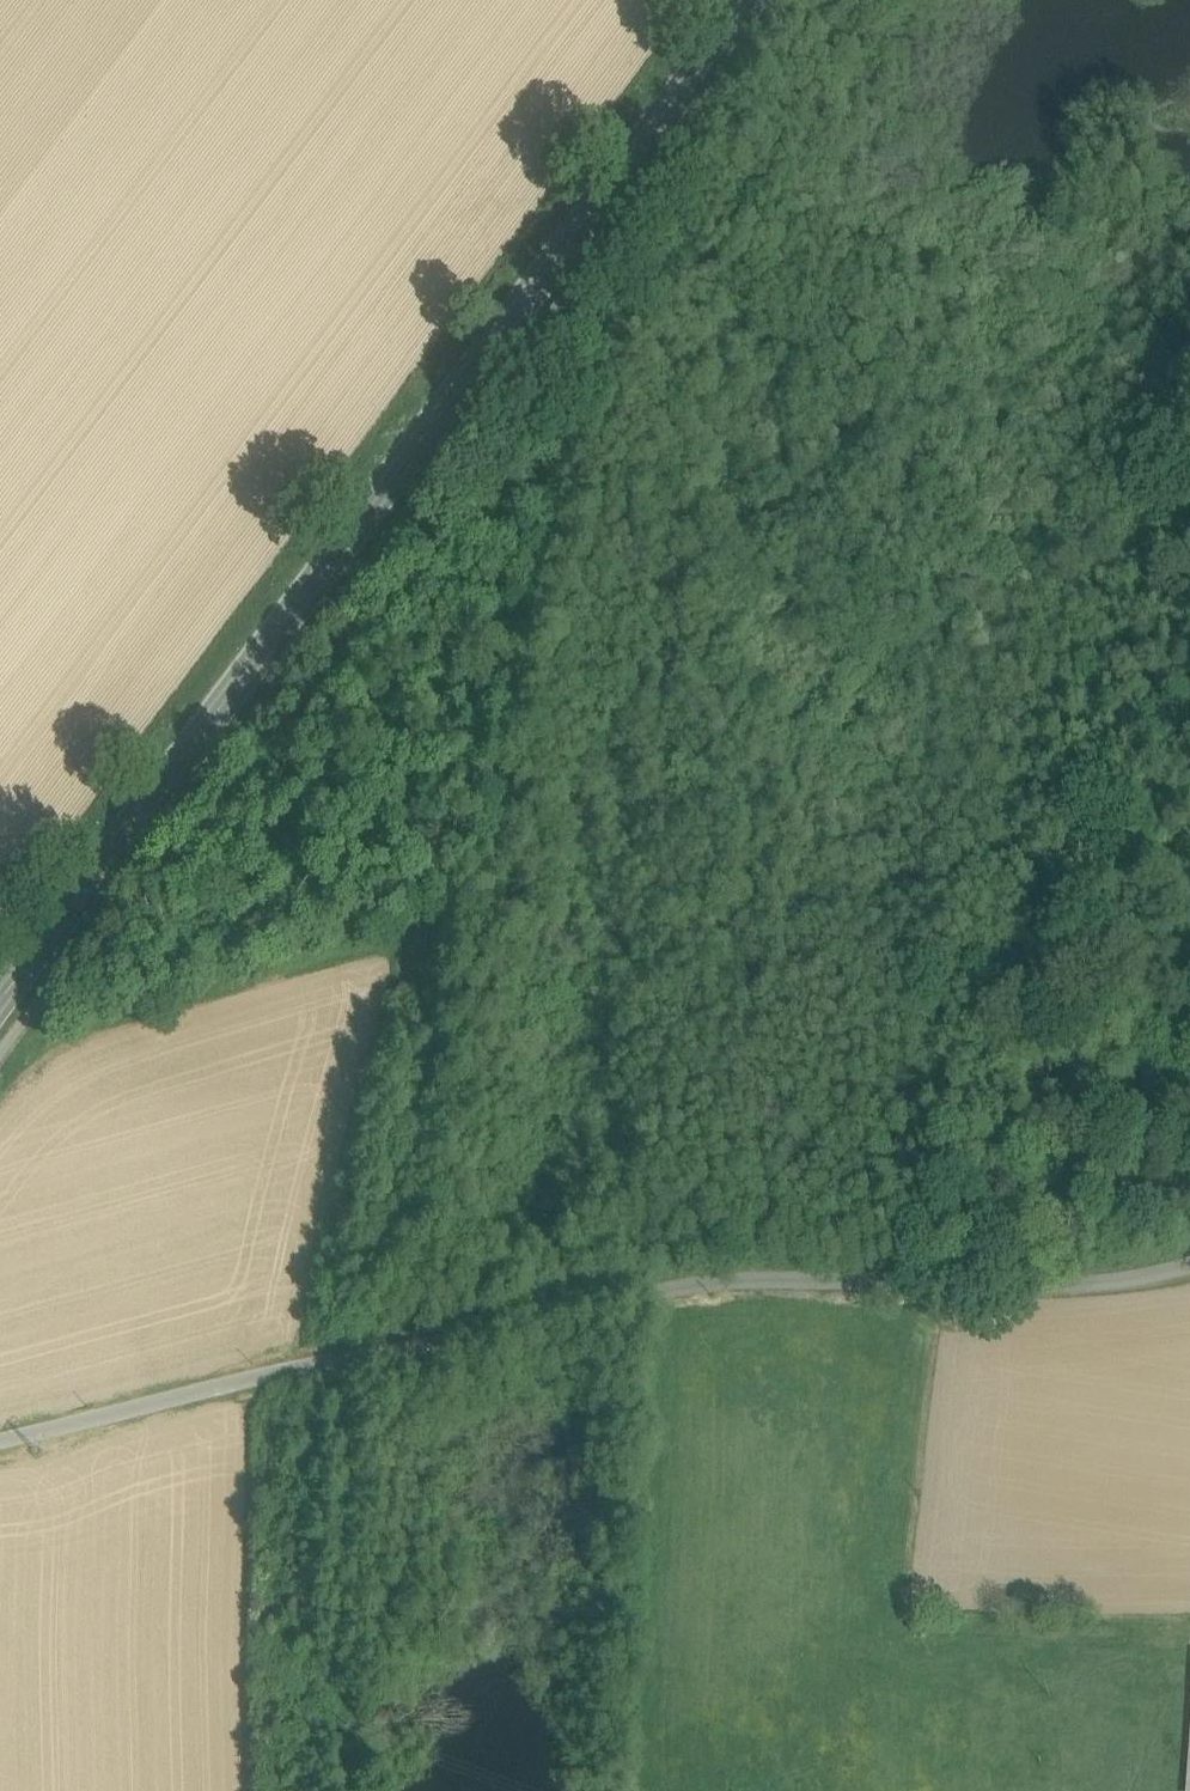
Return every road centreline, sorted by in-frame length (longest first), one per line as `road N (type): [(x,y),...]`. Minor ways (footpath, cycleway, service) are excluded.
road 1 (secondary): [(749,0),(0,997)]
road 2 (unclassified): [(0,1443),(282,1367),(708,1283),(1117,1282),(1189,1265)]

